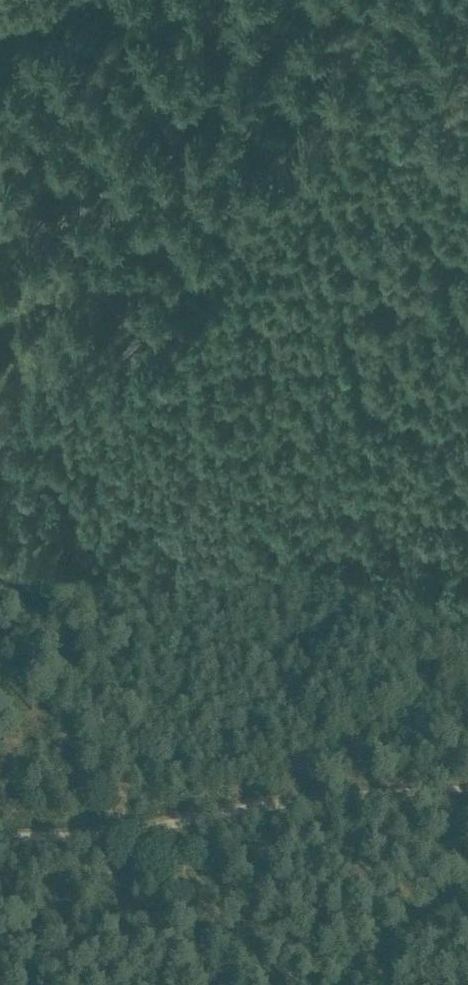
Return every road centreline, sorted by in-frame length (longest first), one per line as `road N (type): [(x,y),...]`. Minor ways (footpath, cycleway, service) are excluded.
road 1 (track): [(467,788),(254,806),(76,839),(0,840)]

